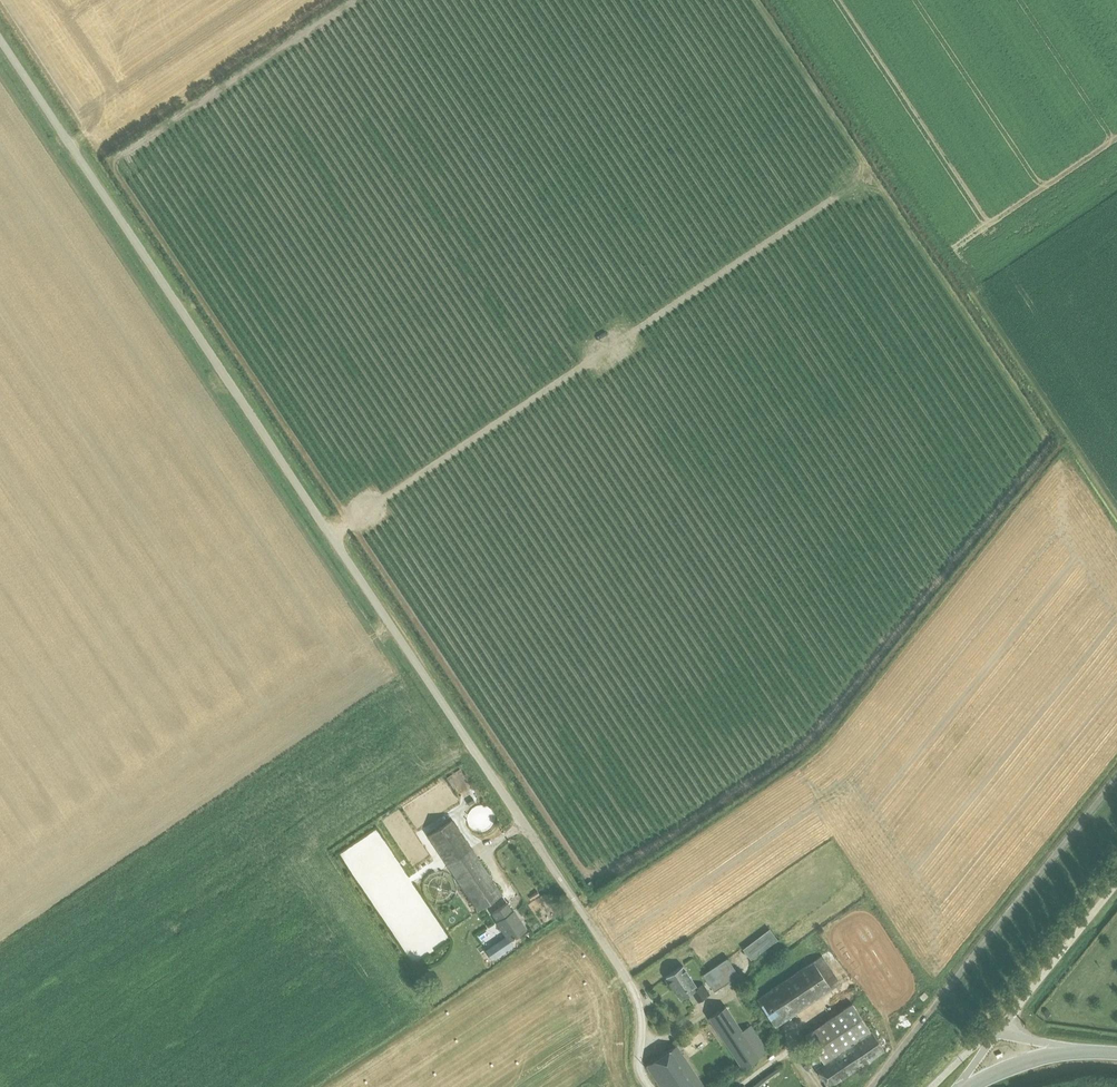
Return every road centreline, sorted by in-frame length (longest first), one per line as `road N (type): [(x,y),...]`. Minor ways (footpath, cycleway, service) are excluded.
road 1 (unclassified): [(652,1086),(641,1071),(641,1006),(623,972),(0,40)]
road 2 (unclassified): [(1116,883),(996,1033)]

